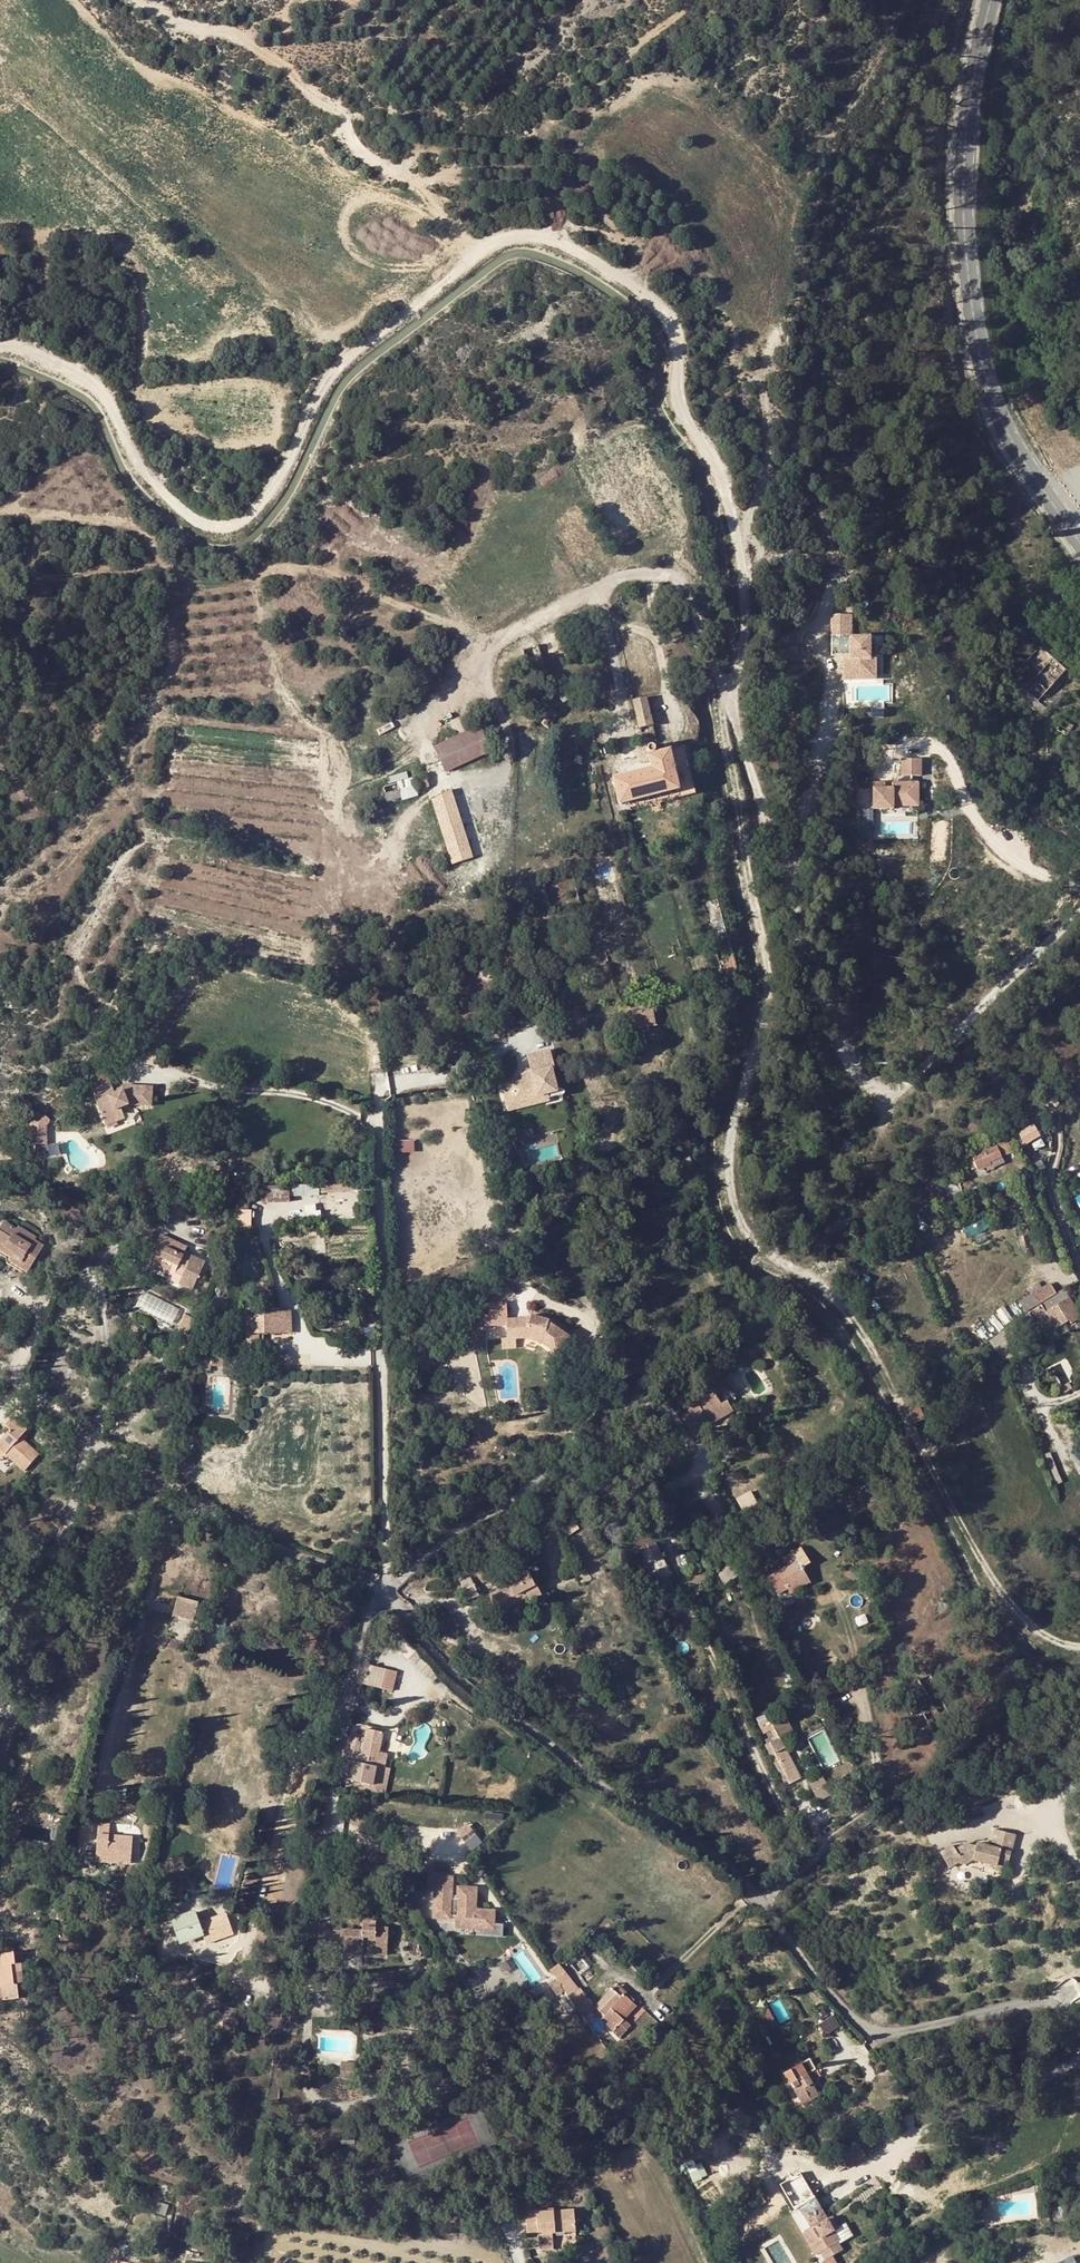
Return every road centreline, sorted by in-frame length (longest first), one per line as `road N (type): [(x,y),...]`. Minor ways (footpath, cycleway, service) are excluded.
road 1 (track): [(0,343),(90,382),(106,396),(144,471),(206,526),(225,528),(269,496),(327,379),(486,242),(516,235),(556,242),(649,293),(681,337),(676,397),(718,472),(741,548),(742,652),(723,727),(768,972),(728,1184),(750,1239),(847,1309),(995,1582),(1055,1636),(1079,1645)]
road 2 (residential): [(1079,2029),(1026,2004),(898,2033),(869,2030),(760,1897),(448,1663),(385,1593),(244,1531),(14,1391)]
road 3 (residential): [(494,649),(637,572),(676,581),(717,672),(843,1048),(866,1084),(899,1086),(918,1075),(1079,919)]
road 4 (primary): [(1079,543),(1007,440),(981,357),(964,167),(993,0)]
road 5 (track): [(494,649),(321,571),(187,576),(121,522),(0,513)]
road 6 (track): [(479,249),(418,188),(361,154),(336,114),(260,50),(136,0)]
road 7 (track): [(256,573),(264,640),(285,697),(337,756),(347,825),(366,838),(398,840),(442,783)]
road 8 (track): [(556,242),(566,140),(609,72),(689,0)]

